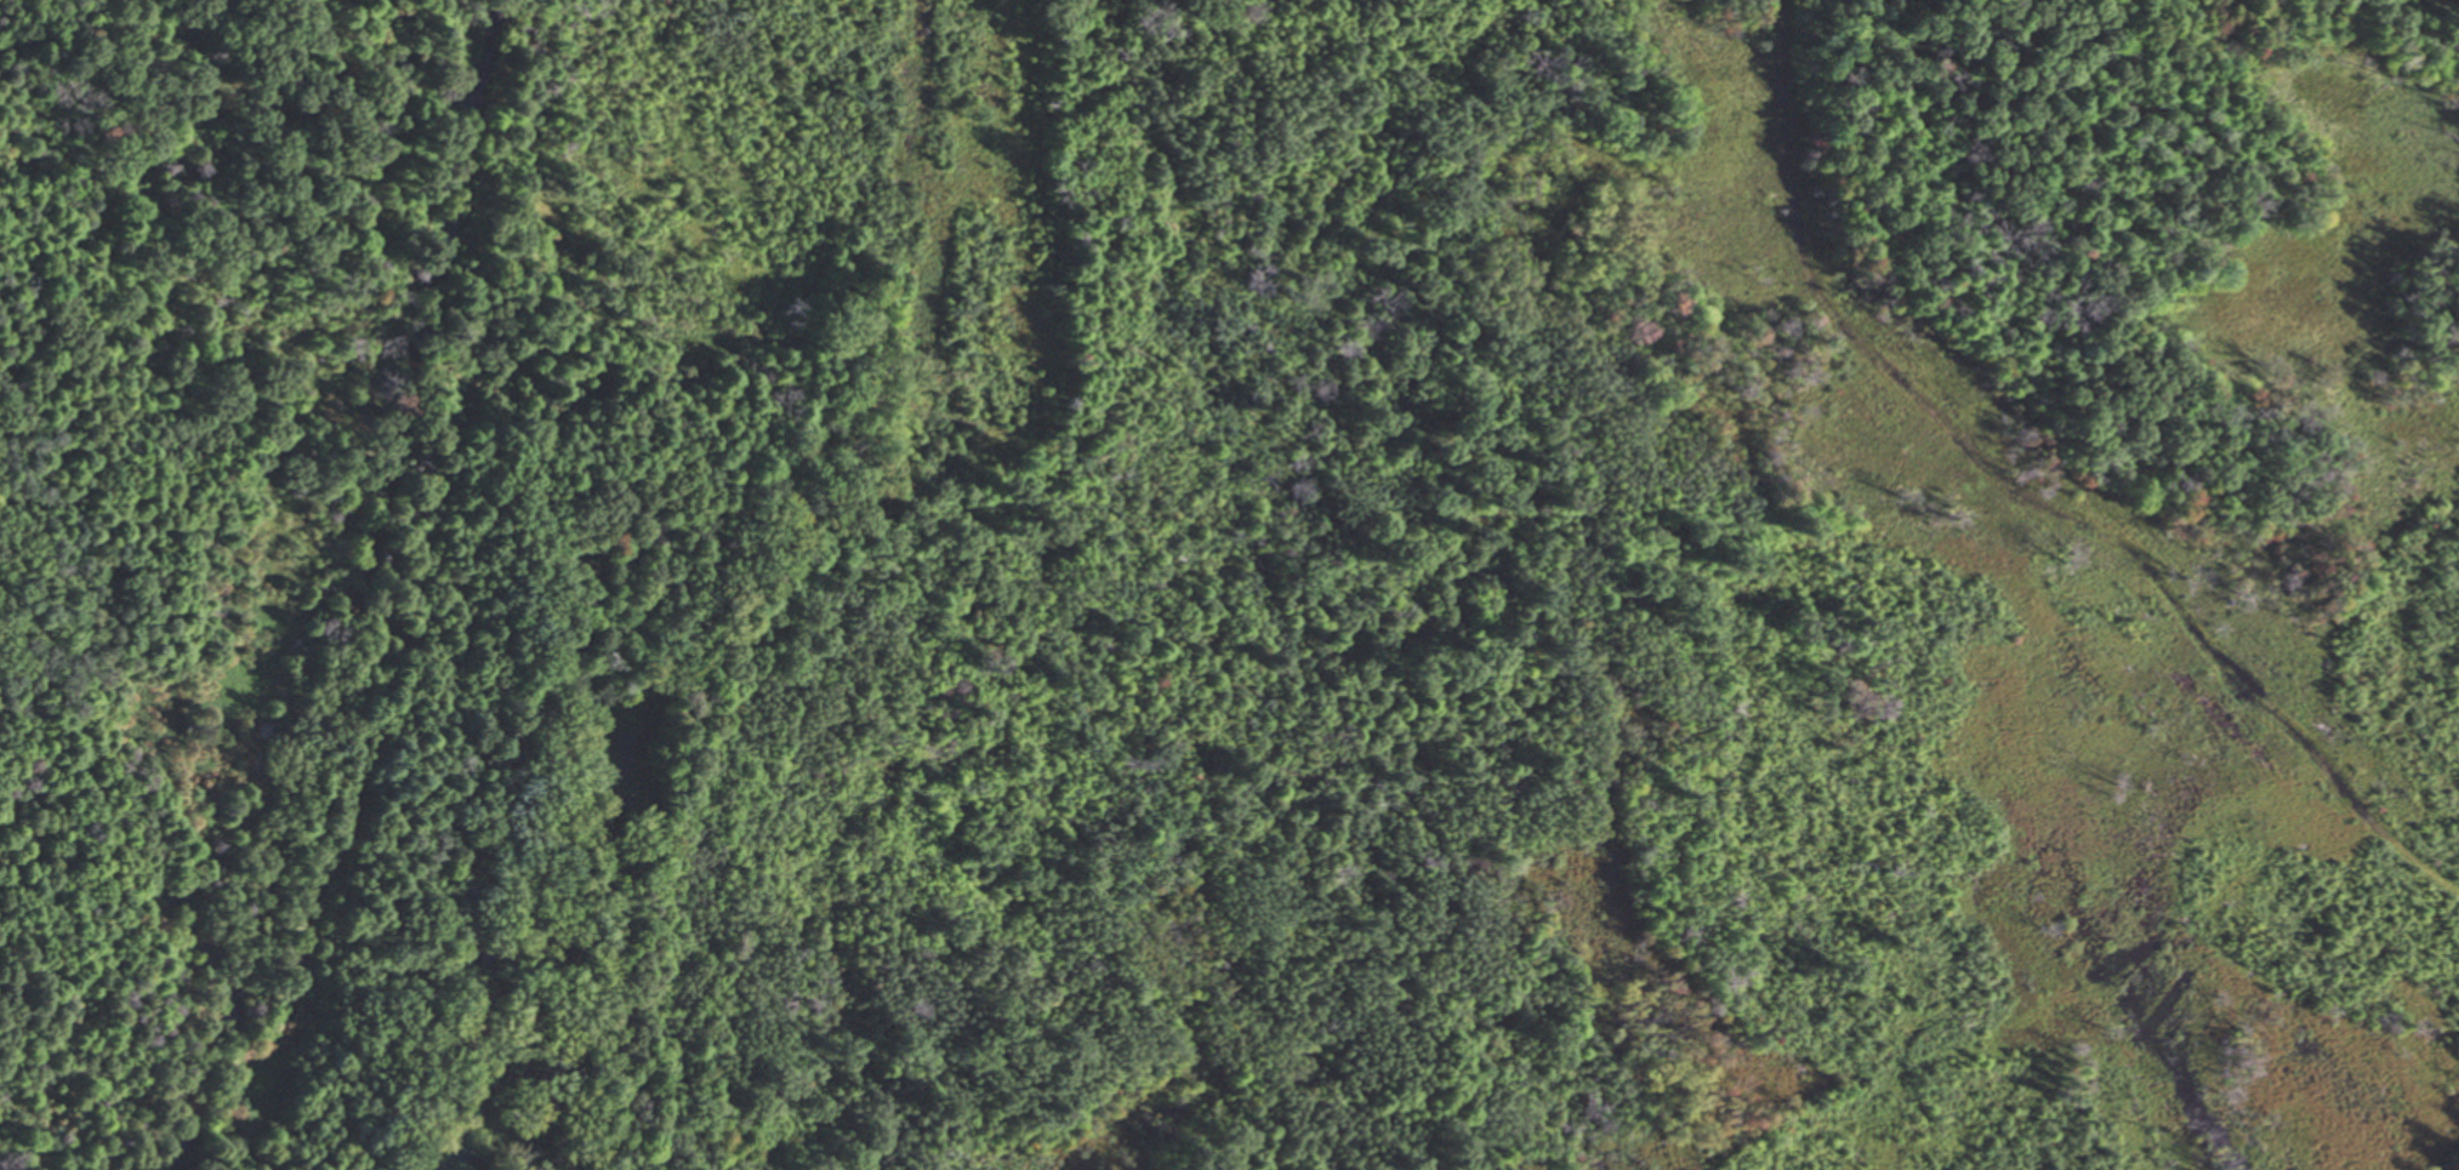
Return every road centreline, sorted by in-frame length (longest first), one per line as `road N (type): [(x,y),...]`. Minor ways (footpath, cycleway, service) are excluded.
road 1 (residential): [(0,759),(346,377),(419,198),(433,17),(424,0)]

